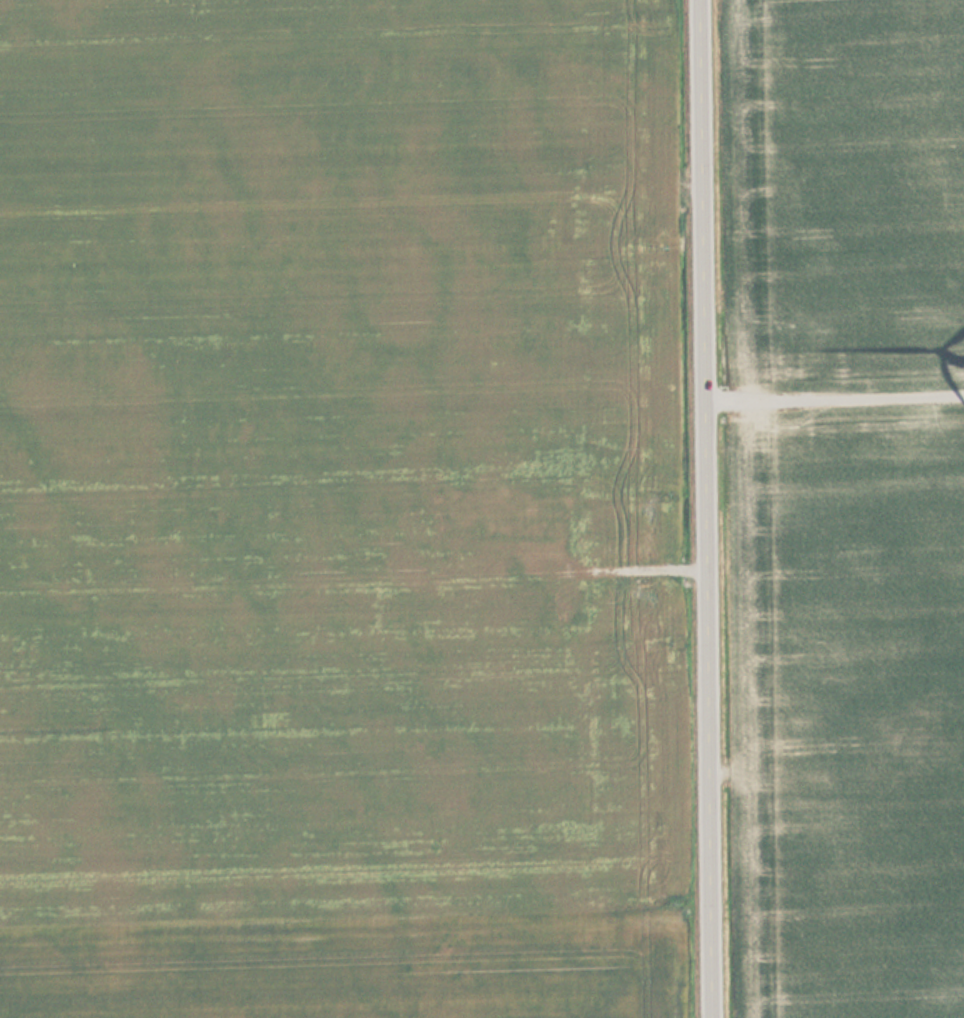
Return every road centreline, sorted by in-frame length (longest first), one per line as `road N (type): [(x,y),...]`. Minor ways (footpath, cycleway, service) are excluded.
road 1 (residential): [(716,1017),(705,0)]

